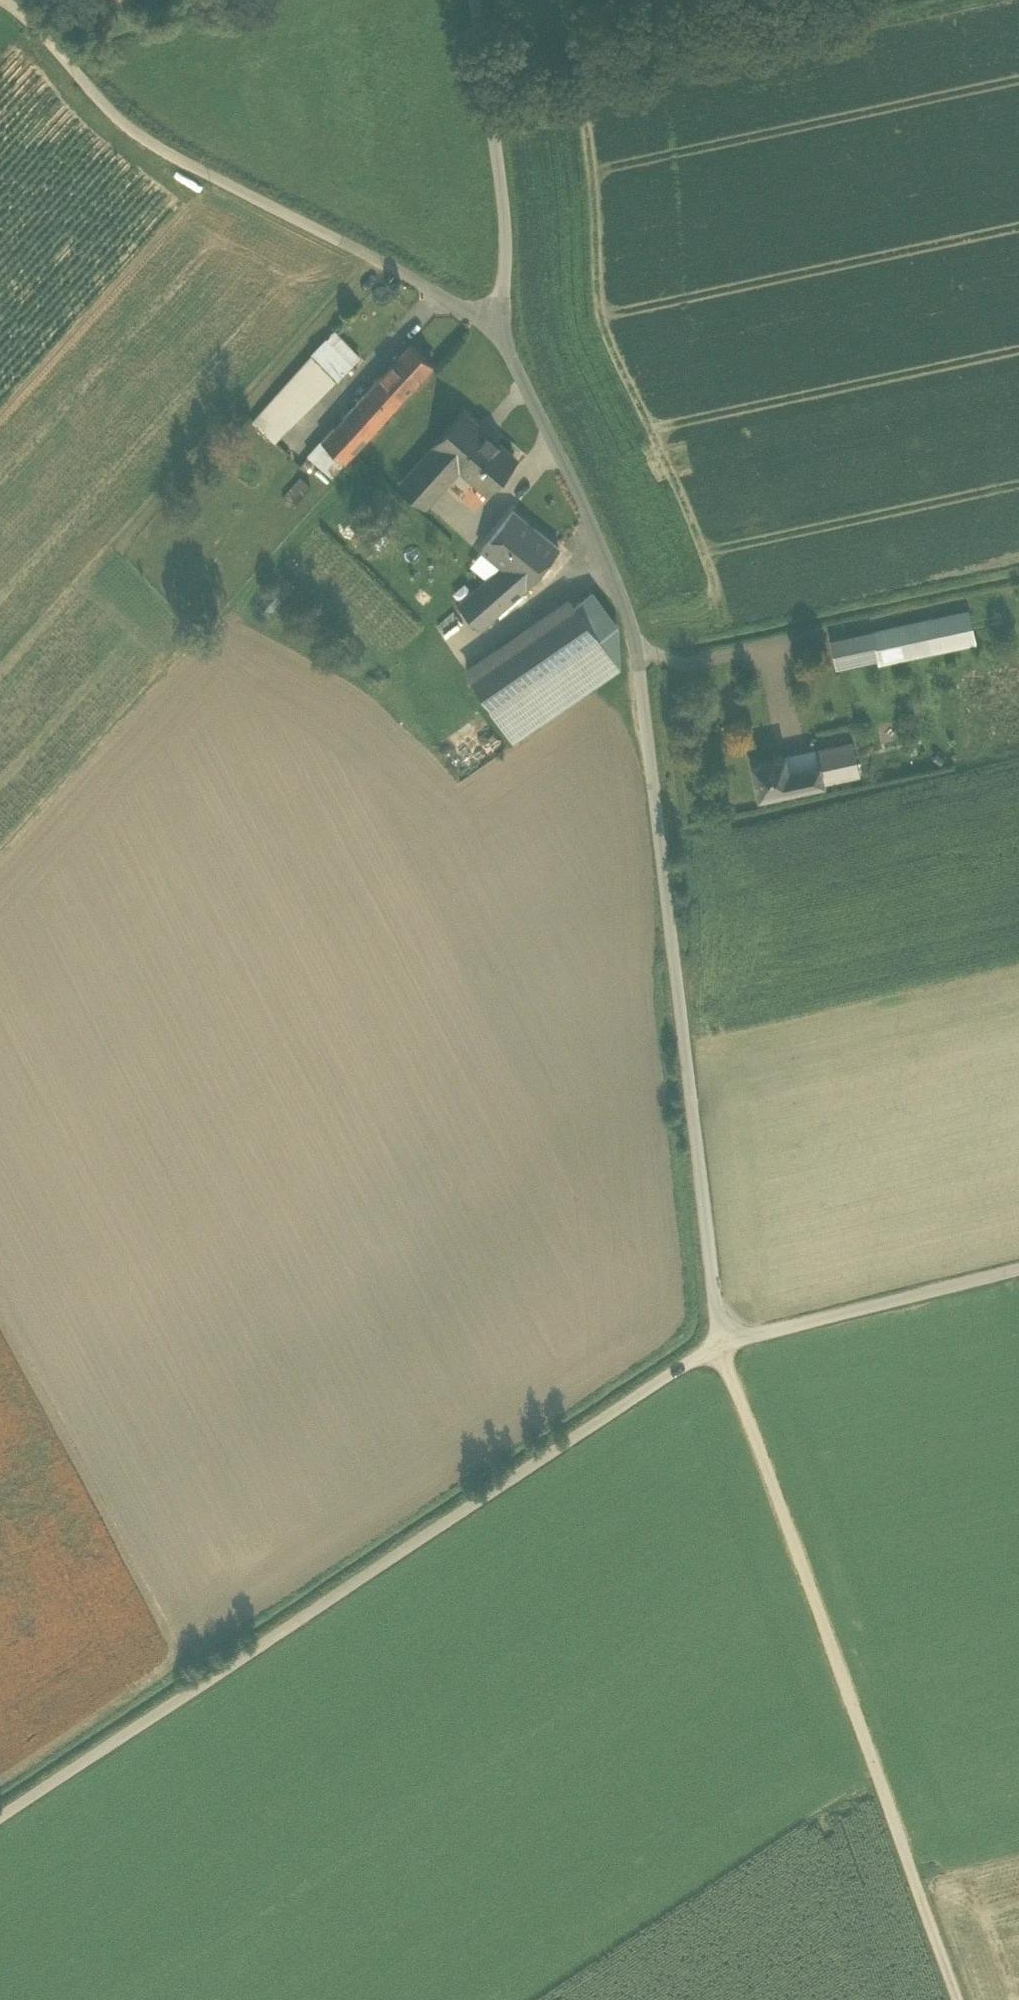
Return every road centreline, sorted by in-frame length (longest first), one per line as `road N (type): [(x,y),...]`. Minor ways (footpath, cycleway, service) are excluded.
road 1 (unclassified): [(720,1342),(637,635),(517,371),(507,321)]
road 2 (unclassified): [(720,1342),(0,1817)]
road 3 (track): [(958,1999),(720,1342)]
road 4 (unclassified): [(507,321),(159,149),(103,104),(25,13),(0,1)]
road 5 (unclassified): [(507,321),(475,0)]
road 6 (unclassified): [(1018,1270),(720,1342)]

